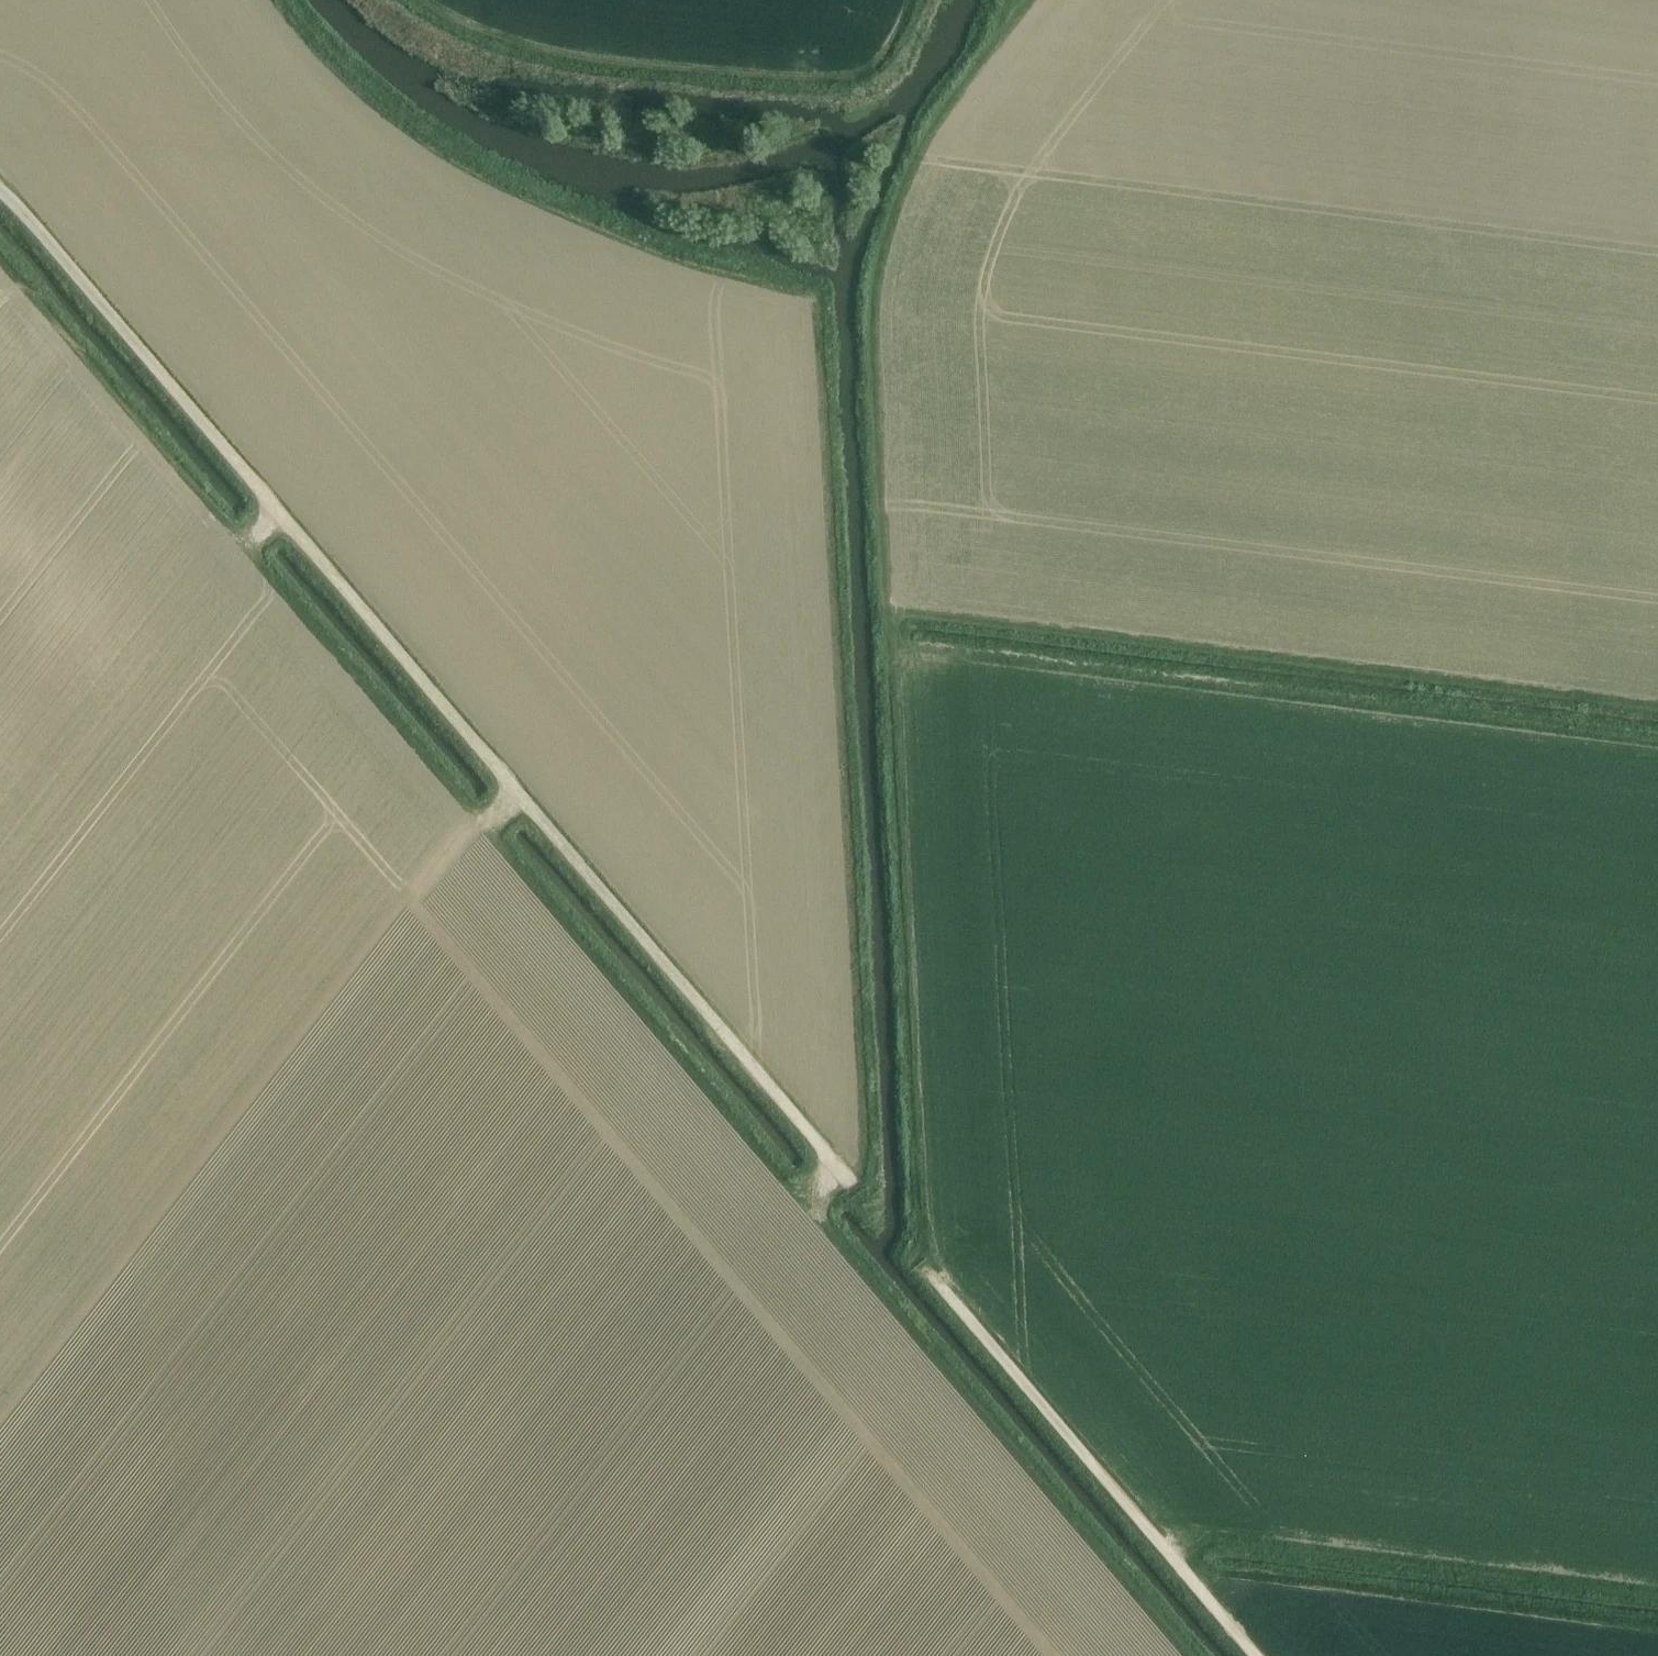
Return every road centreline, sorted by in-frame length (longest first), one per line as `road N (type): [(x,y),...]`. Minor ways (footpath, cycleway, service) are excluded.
road 1 (unclassified): [(852,1184),(0,188)]
road 2 (unclassified): [(1256,1655),(928,1272)]

